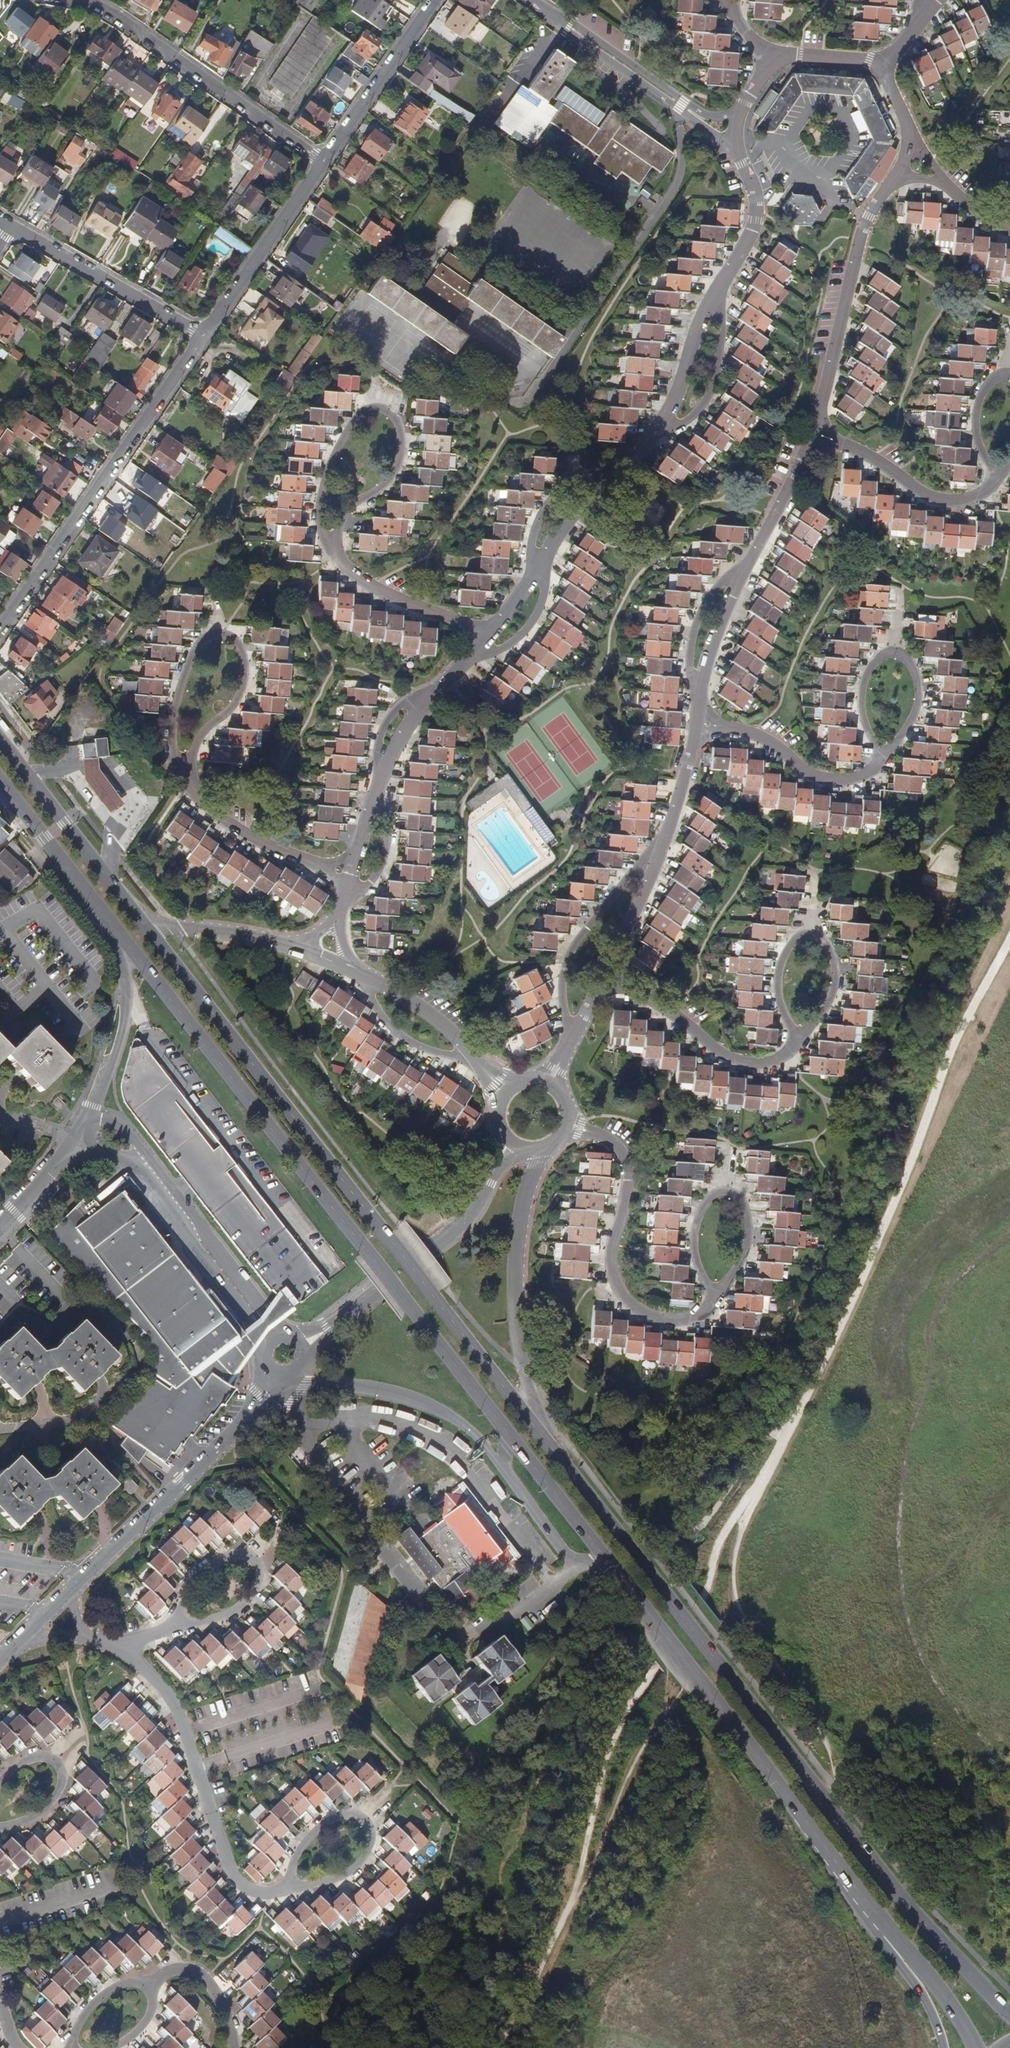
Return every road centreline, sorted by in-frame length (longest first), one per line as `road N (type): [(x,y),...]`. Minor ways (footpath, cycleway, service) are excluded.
road 1 (primary): [(1009,2014),(886,1881),(543,1437)]
road 2 (primary): [(543,1437),(143,923)]
road 3 (primary): [(111,921),(507,1430)]
road 4 (primary): [(605,1557),(880,1921)]
road 5 (residential): [(204,334),(0,630)]
road 6 (track): [(828,1803),(836,1777),(832,1748),(735,1592),(734,1557),(747,1504)]
road 7 (residential): [(564,1126),(605,1138),(623,1161),(612,1257),(629,1303),(670,1322),(692,1318),(714,1292)]
road 8 (residential): [(122,1648),(176,1710),(235,1871),(260,1892),(288,1887)]
road 9 (residential): [(815,441),(766,540),(733,583),(701,674),(696,724)]
road 10 (residential): [(189,780),(203,734),(241,687),(242,666),(229,640),(205,640),(188,663),(170,727),(174,755)]
road 11 (residential): [(270,1370),(246,1417),(68,1593)]
road 12 (unclassified): [(543,1437),(523,1370),(516,1271),(543,1148)]
road 13 (unclassified): [(303,1346),(459,1226),(510,1143)]
road 14 (residential): [(281,1335),(123,1127),(93,1115)]
road 15 (residential): [(75,1143),(129,1161),(267,1344)]
road 16 (residential): [(900,171),(879,198),(815,441)]
road 17 (residential): [(87,0),(322,161)]
road 18 (residential): [(696,724),(649,874),(601,975)]
road 19 (unclassified): [(288,1376),(437,1412),(483,1442),(508,1477)]
road 20 (residential): [(346,863),(401,737),(468,655)]
road 21 (primary): [(143,923),(0,739)]
road 22 (residential): [(169,1629),(245,1603),(258,1581),(256,1560),(241,1552),(221,1556),(179,1605)]
road 23 (residential): [(601,975),(734,1059),(778,1057),(795,1039)]
road 24 (residential): [(11,227),(204,334)]
road 25 (residential): [(504,1091),(460,1038),(340,954)]
road 26 (residential): [(696,724),(743,731),(775,746),(802,774),(836,781),(870,770),(882,752)]
road 27 (residential): [(288,1887),(297,1855),(323,1825),(346,1815),(362,1820),(370,1840),(358,1863),(313,1885)]
road 28 (residential): [(322,161),(204,334)]
road 29 (residential): [(815,441),(846,446),(937,499),(967,501),(997,473)]
road 30 (residential): [(111,921),(127,985),(124,1020),(93,1115)]
road 31 (residential): [(435,0),(322,161)]
road 32 (residential): [(531,0),(682,106)]
road 33 (residential): [(485,634),(376,592),(328,548)]
road 34 (primary): [(0,780),(111,921)]
road 35 (unclassified): [(314,948),(143,923)]
road 36 (residential): [(328,548),(352,503),(387,479),(399,450),(391,417),(379,415)]
road 37 (residential): [(330,867),(248,836),(205,804),(189,780)]
road 38 (residential): [(713,298),(753,229),(757,201),(735,145)]
road 39 (residential): [(0,1825),(45,1807),(61,1774),(56,1762),(39,1757),(0,1783)]
road 40 (residential): [(379,415),(355,421),(332,464),(319,505),(328,548)]
road 41 (primary): [(507,1430),(605,1557)]
road 42 (primary): [(880,1921),(927,1973),(974,2047)]
road 43 (residential): [(663,429),(691,415),(710,389),(719,316),(713,298)]
road 44 (residential): [(538,562),(531,540),(564,481),(623,469)]
road 45 (residential): [(468,655),(500,649),(525,628),(540,600),(543,555)]
road 46 (primary): [(880,1921),(944,2047)]
road 47 (residential): [(713,298),(663,429)]
road 48 (unclassified): [(508,1477),(568,1560),(605,1557)]
road 49 (residential): [(150,1982),(174,1970),(200,1973),(219,1999),(231,2047)]
road 50 (residential): [(795,1039),(827,1001),(834,971),(826,946),(808,935)]
road 51 (residential): [(894,649),(874,661),(859,695),(864,727),(882,752)]
road 52 (residential): [(714,1292),(745,1242),(742,1208),(733,1196),(719,1196)]
road 53 (residential): [(808,935),(791,944),(778,970),(776,1000),(795,1039)]
road 54 (residential): [(882,752),(914,712),(916,678),(894,649)]
road 55 (residential): [(601,975),(550,1085)]
road 56 (residential): [(1006,374),(988,382),(976,403),(973,434),(997,473)]

